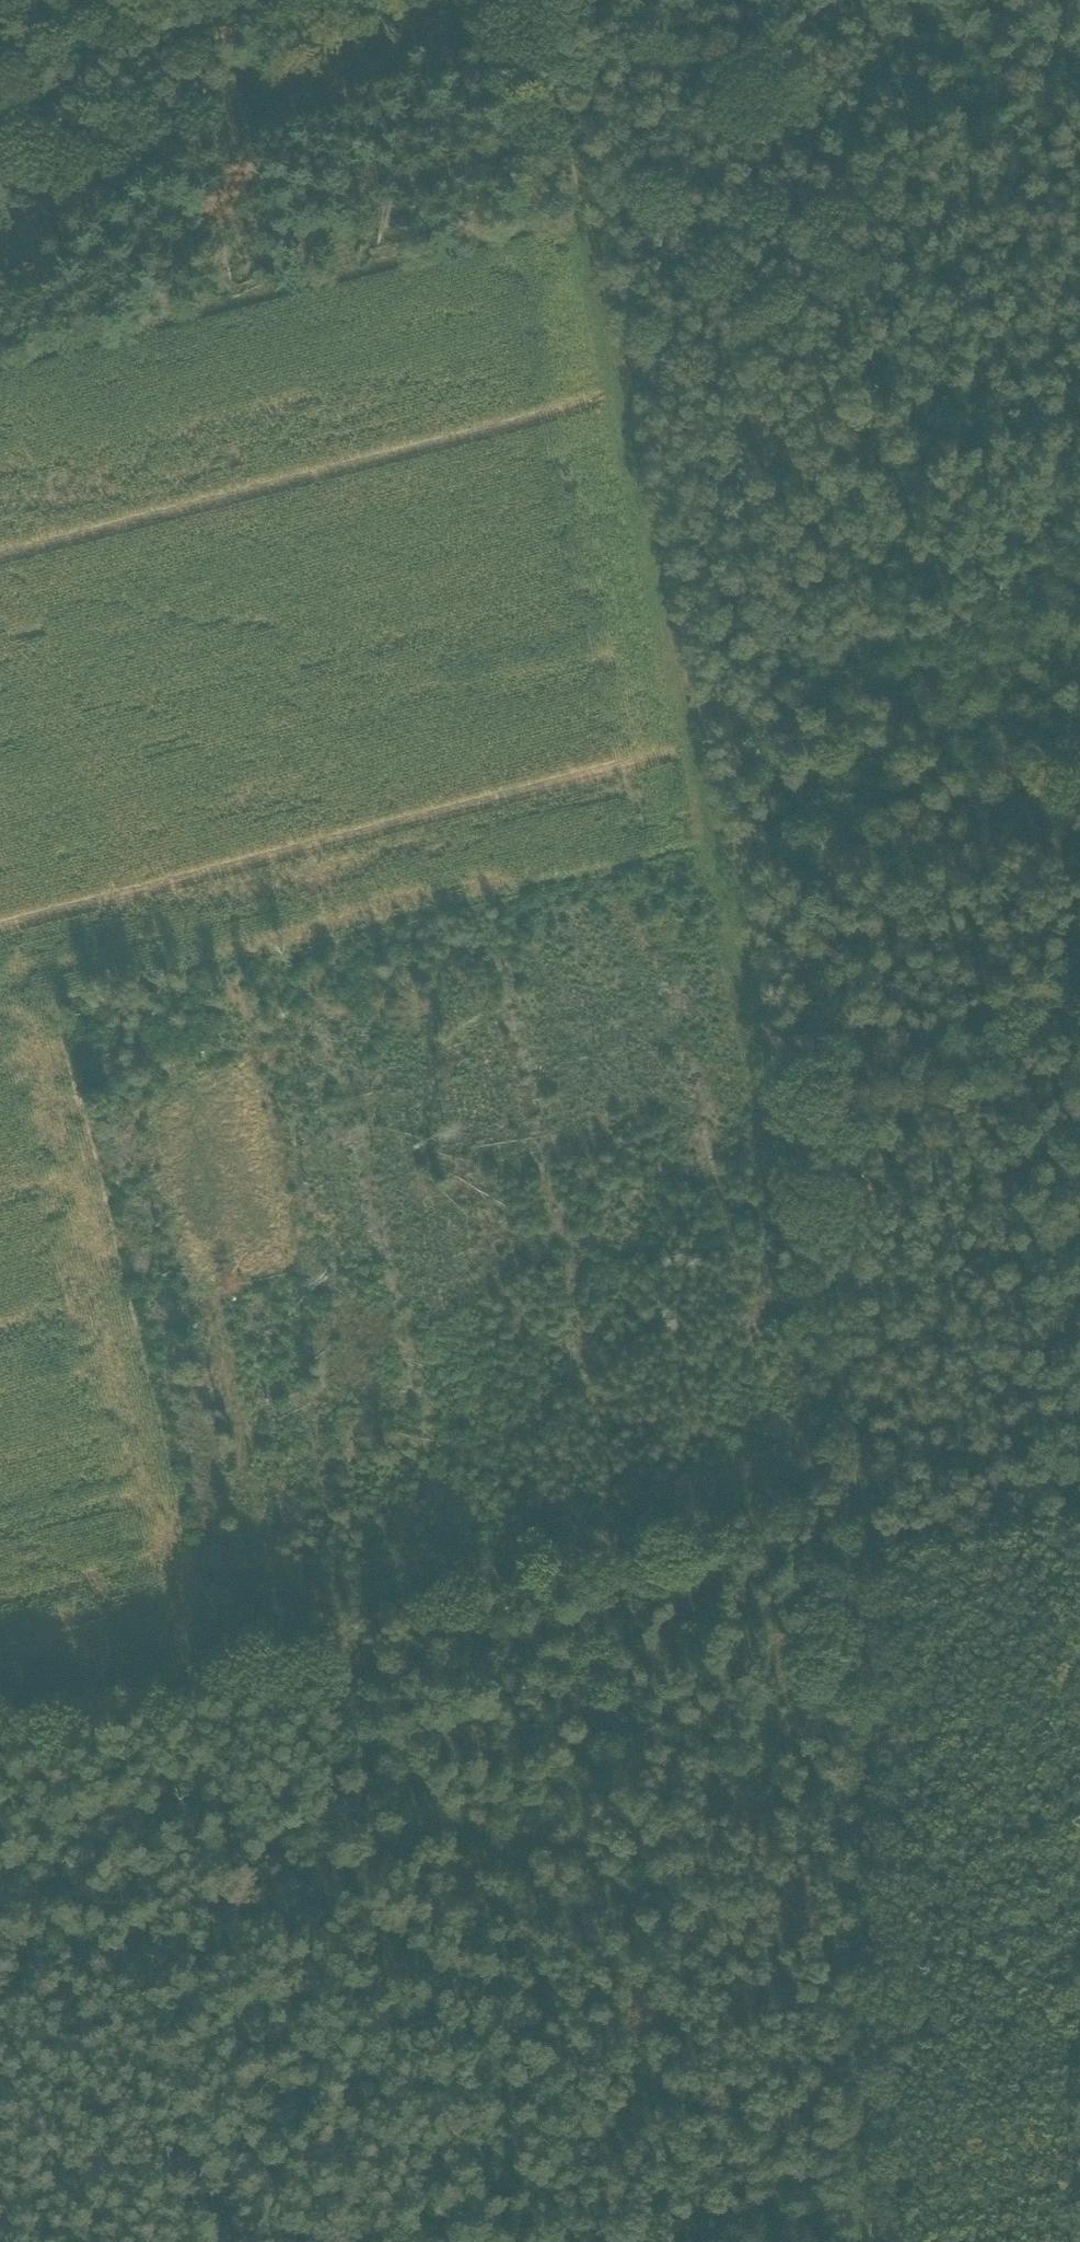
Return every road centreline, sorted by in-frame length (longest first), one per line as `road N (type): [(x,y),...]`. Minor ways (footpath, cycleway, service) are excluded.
road 1 (track): [(535,0),(789,1136),(859,1480),(863,1554)]
road 2 (track): [(0,1726),(859,1480)]
road 3 (track): [(863,1554),(880,1662),(860,2241)]
road 4 (track): [(0,144),(291,0)]
road 5 (track): [(1079,1527),(863,1554)]

